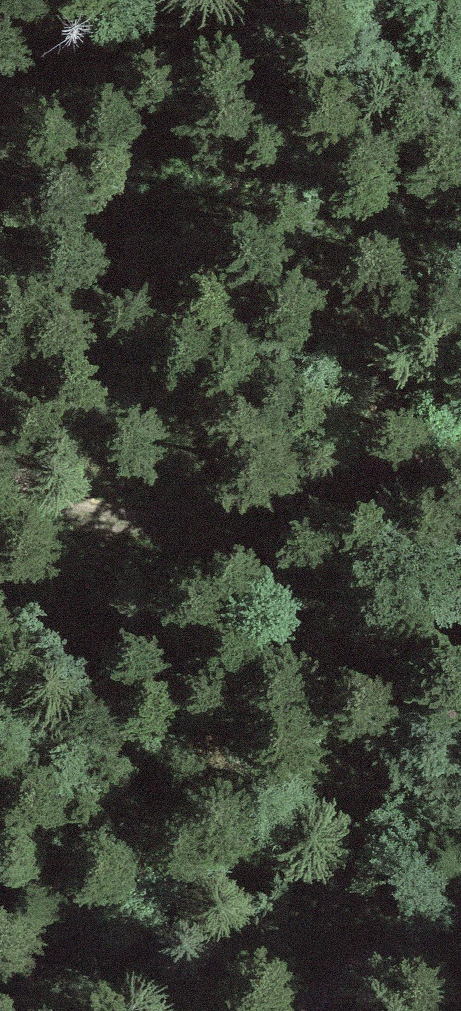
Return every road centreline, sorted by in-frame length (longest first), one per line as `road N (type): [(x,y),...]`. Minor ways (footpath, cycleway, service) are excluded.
road 1 (track): [(0,446),(45,495),(104,524),(160,526),(460,438)]
road 2 (track): [(341,1010),(460,941)]

